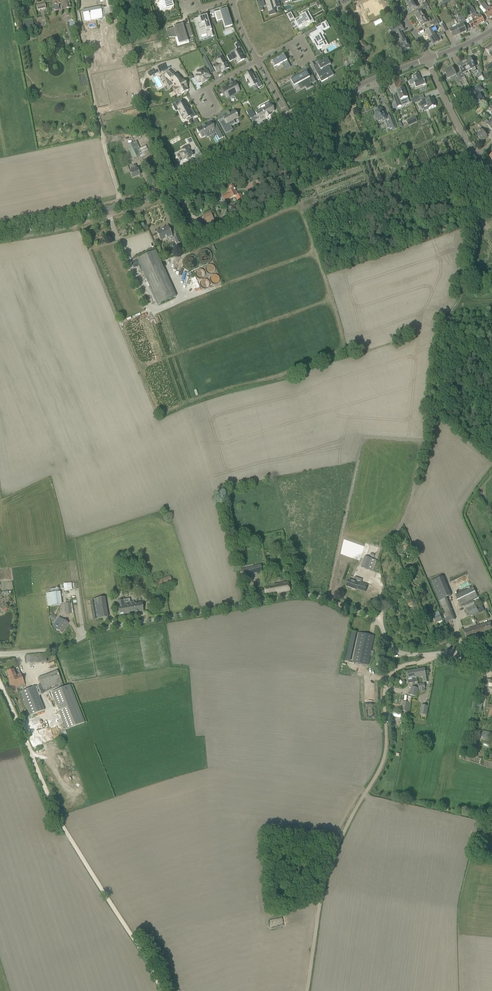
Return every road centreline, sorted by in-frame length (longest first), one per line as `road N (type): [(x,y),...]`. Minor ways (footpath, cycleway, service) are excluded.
road 1 (unclassified): [(410,654),(388,641),(377,621),(303,597),(97,632),(60,650),(0,656)]
road 2 (track): [(307,990),(329,865),(385,755),(387,679),(431,654)]
road 3 (track): [(0,684),(62,827),(159,990)]
road 4 (tertiary): [(0,234),(168,190),(291,123)]
road 5 (tertiary): [(291,123),(429,58)]

